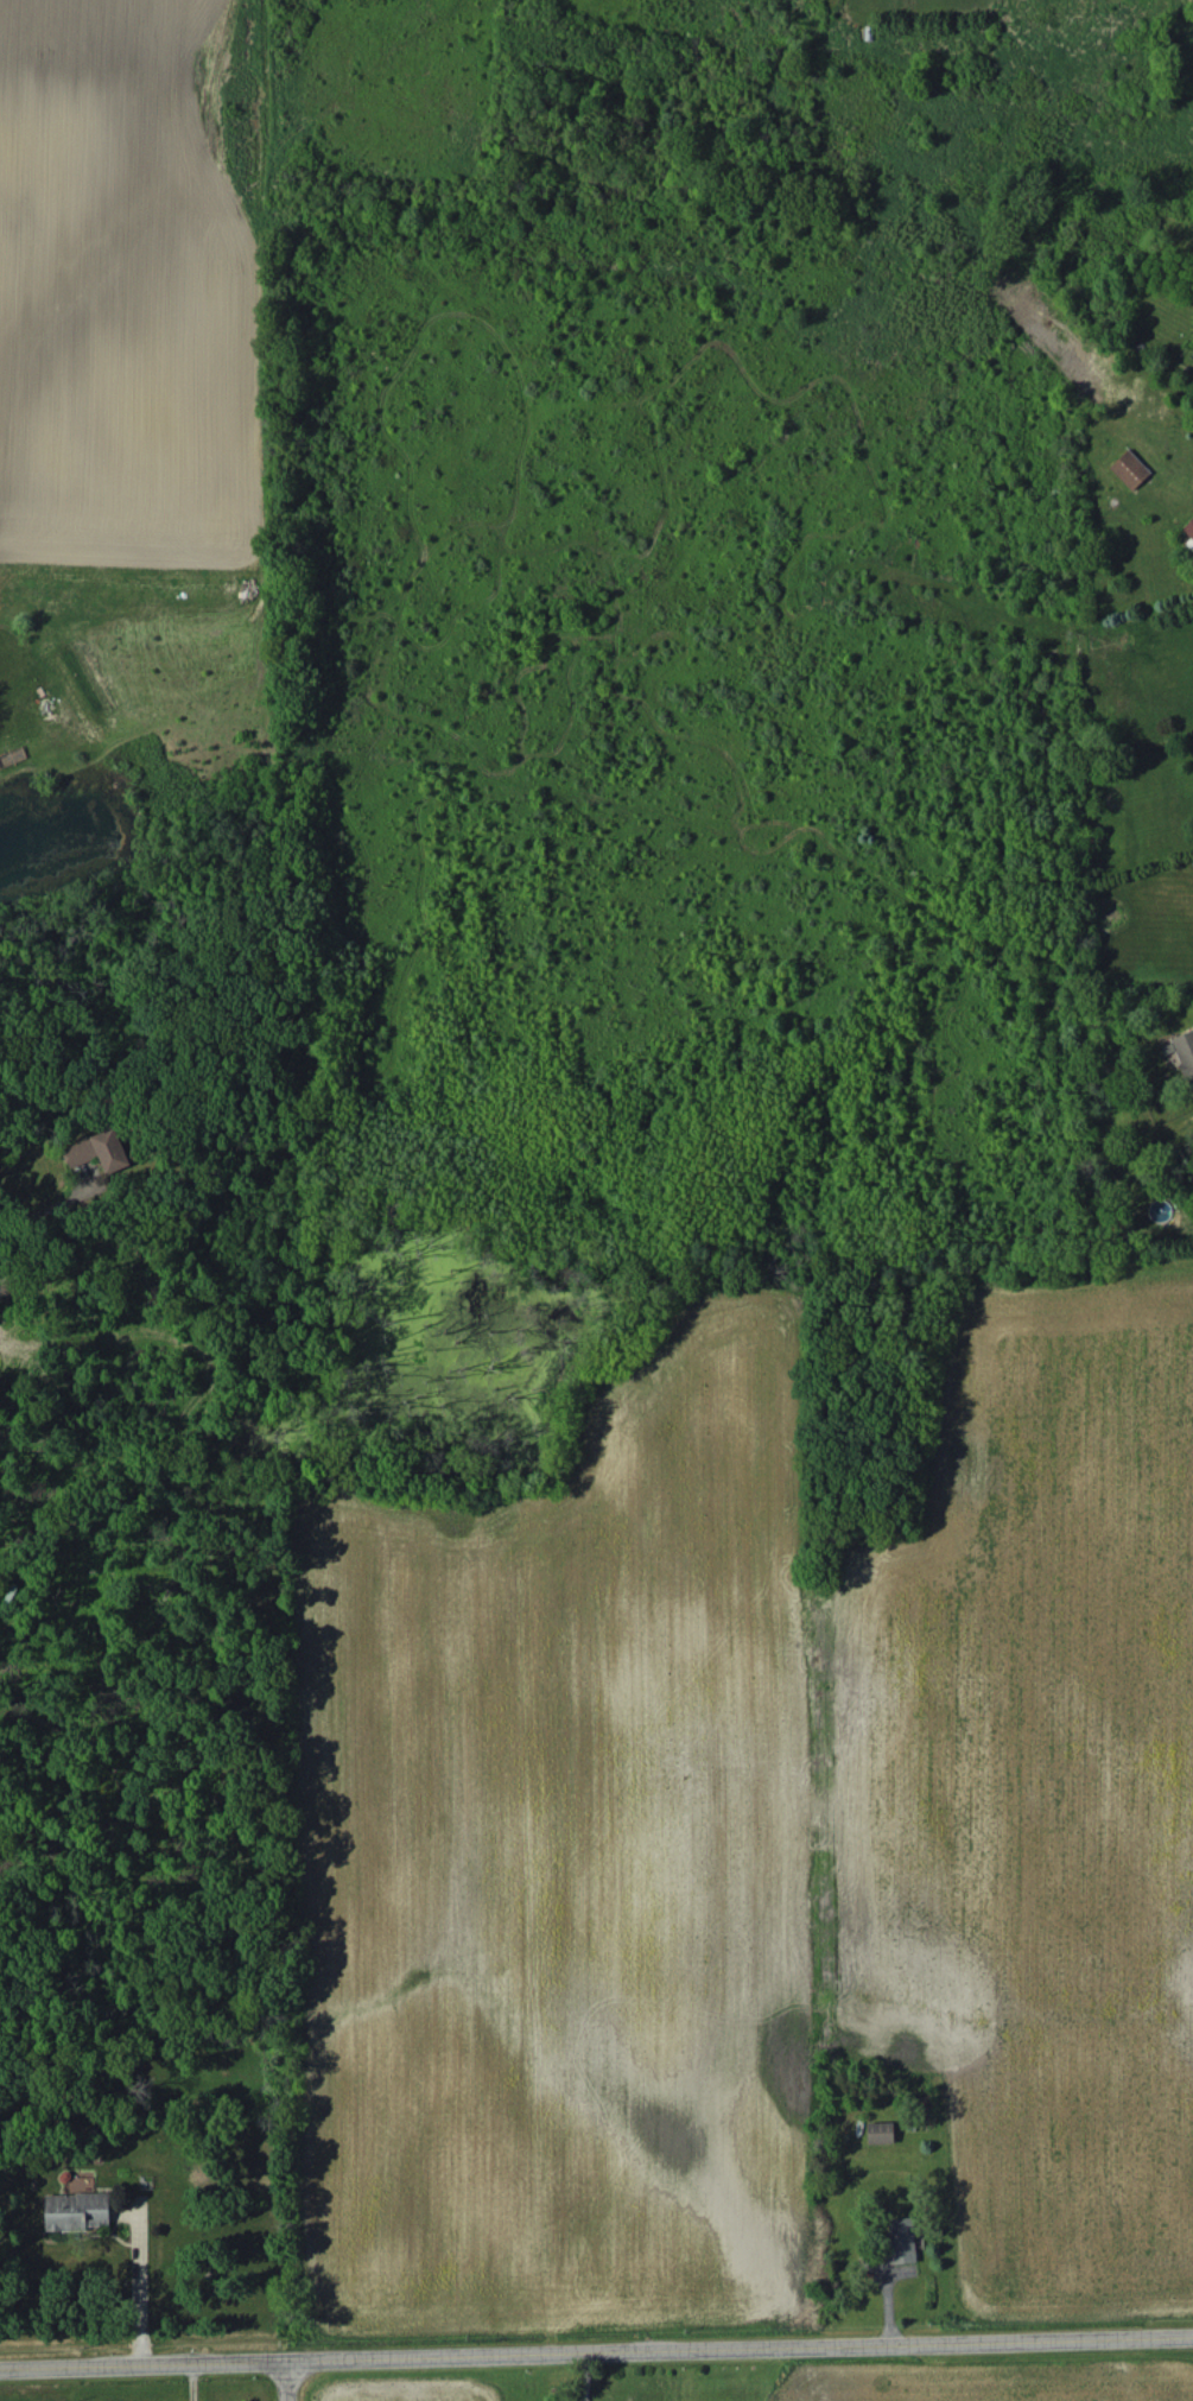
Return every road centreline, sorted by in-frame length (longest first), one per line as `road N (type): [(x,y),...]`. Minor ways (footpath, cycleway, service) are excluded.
road 1 (tertiary): [(0,2369),(1192,2335)]

